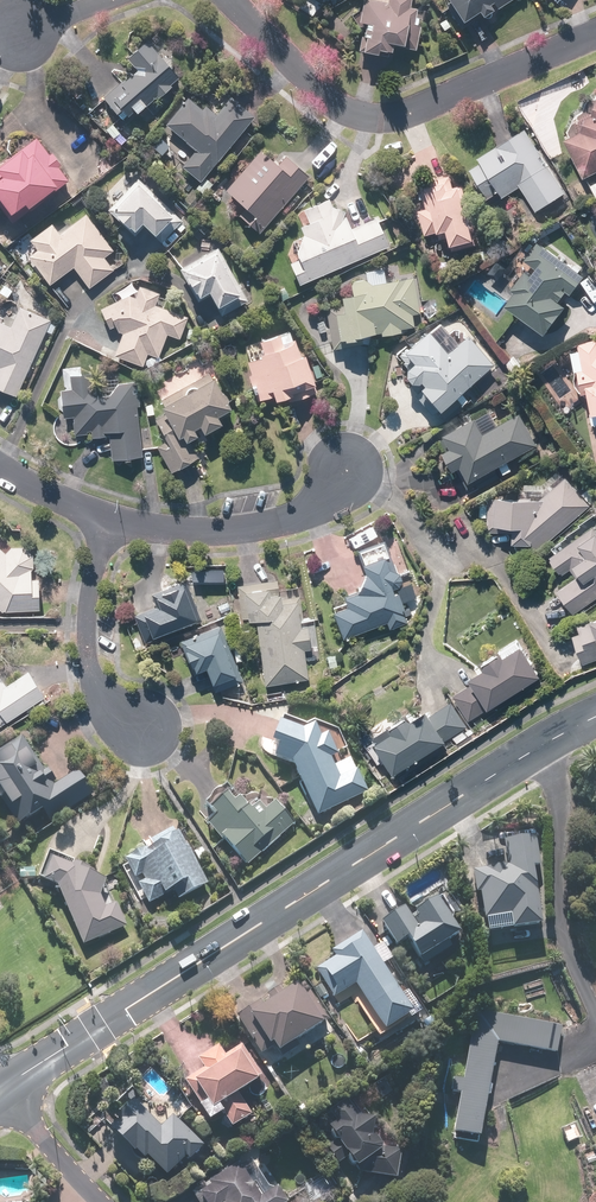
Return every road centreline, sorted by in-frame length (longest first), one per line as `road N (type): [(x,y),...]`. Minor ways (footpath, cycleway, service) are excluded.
road 1 (secondary): [(595,715),(0,1091)]
road 2 (residential): [(595,33),(403,115),(361,113),(327,97),(233,0)]
road 3 (residential): [(104,524),(159,531),(275,524),(325,499),(351,468)]
road 4 (residential): [(104,524),(87,616),(89,661),(101,692),(145,732)]
road 5 (residential): [(0,1093),(108,1201)]

